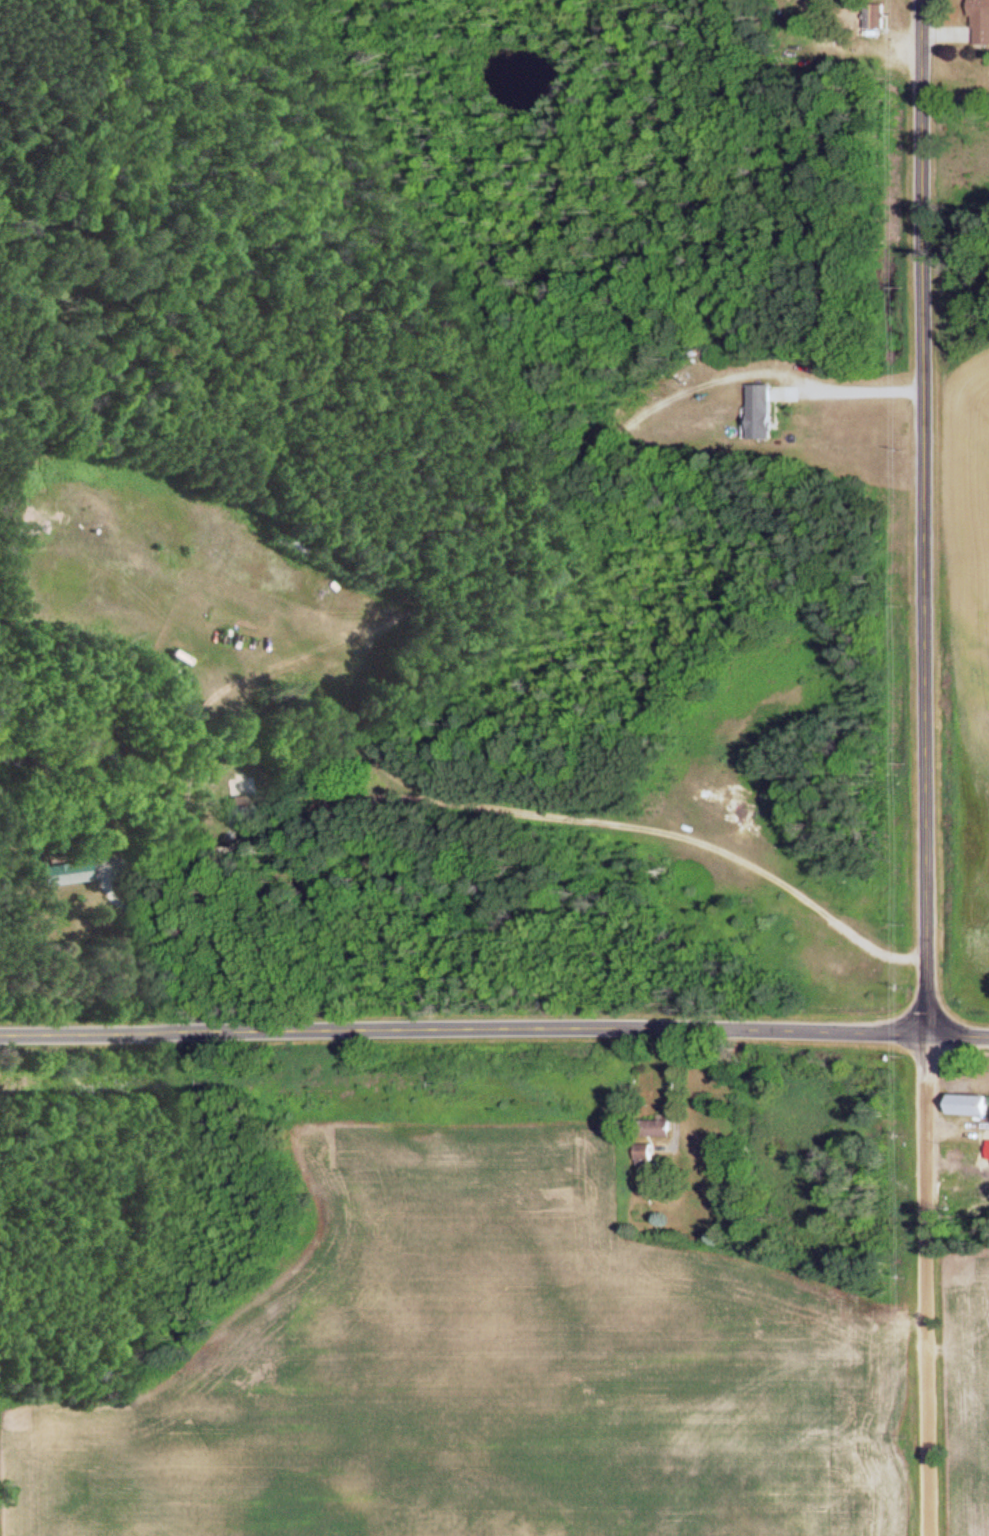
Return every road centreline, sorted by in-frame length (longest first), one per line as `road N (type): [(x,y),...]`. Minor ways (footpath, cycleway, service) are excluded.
road 1 (tertiary): [(931,1037),(913,0)]
road 2 (tertiary): [(0,1036),(988,1039)]
road 3 (residential): [(930,1535),(931,1037)]

